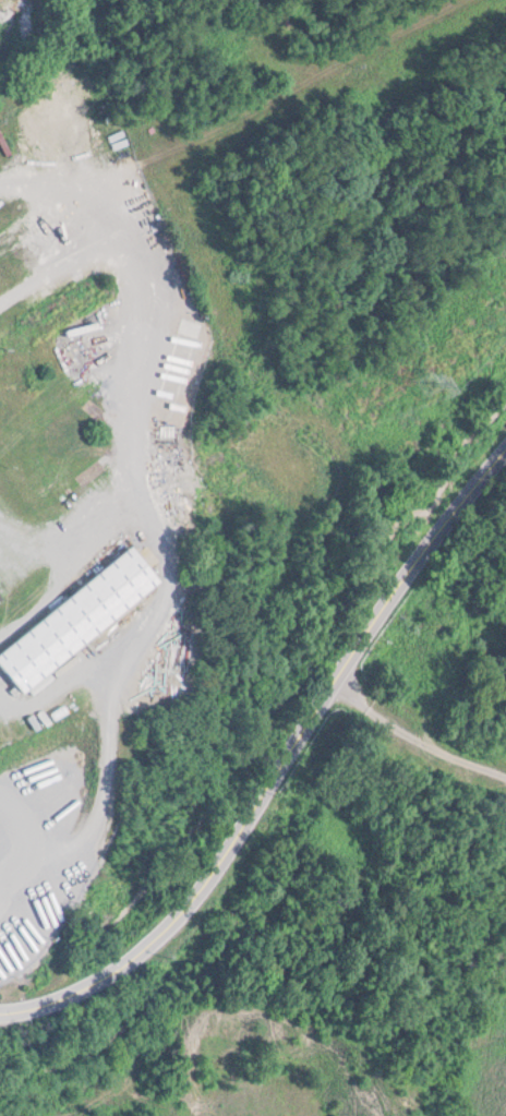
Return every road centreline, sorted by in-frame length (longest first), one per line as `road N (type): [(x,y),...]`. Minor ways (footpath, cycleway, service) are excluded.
road 1 (residential): [(0,1013),(92,986),(200,891),(346,664),(505,451)]

